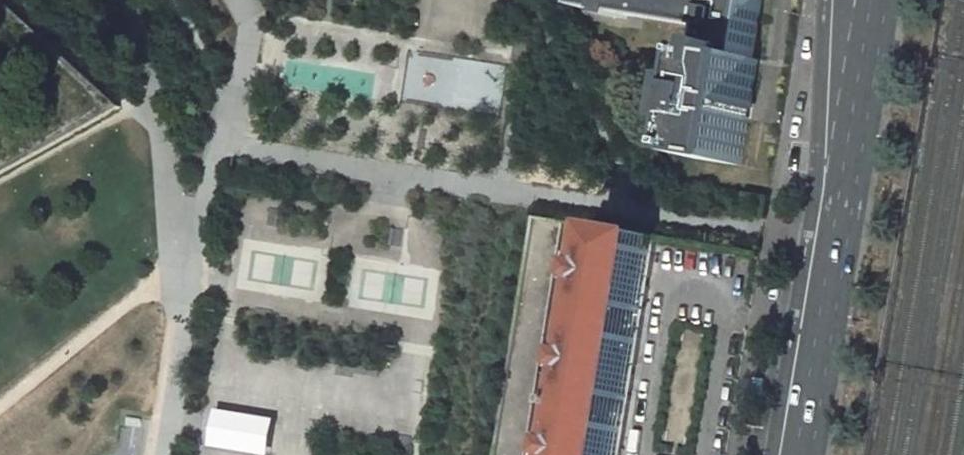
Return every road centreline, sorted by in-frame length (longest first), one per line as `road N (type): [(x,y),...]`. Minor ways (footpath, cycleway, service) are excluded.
road 1 (primary): [(804,454),(857,136)]
road 2 (primary): [(857,136),(879,0)]
road 3 (primary): [(851,0),(857,136)]

